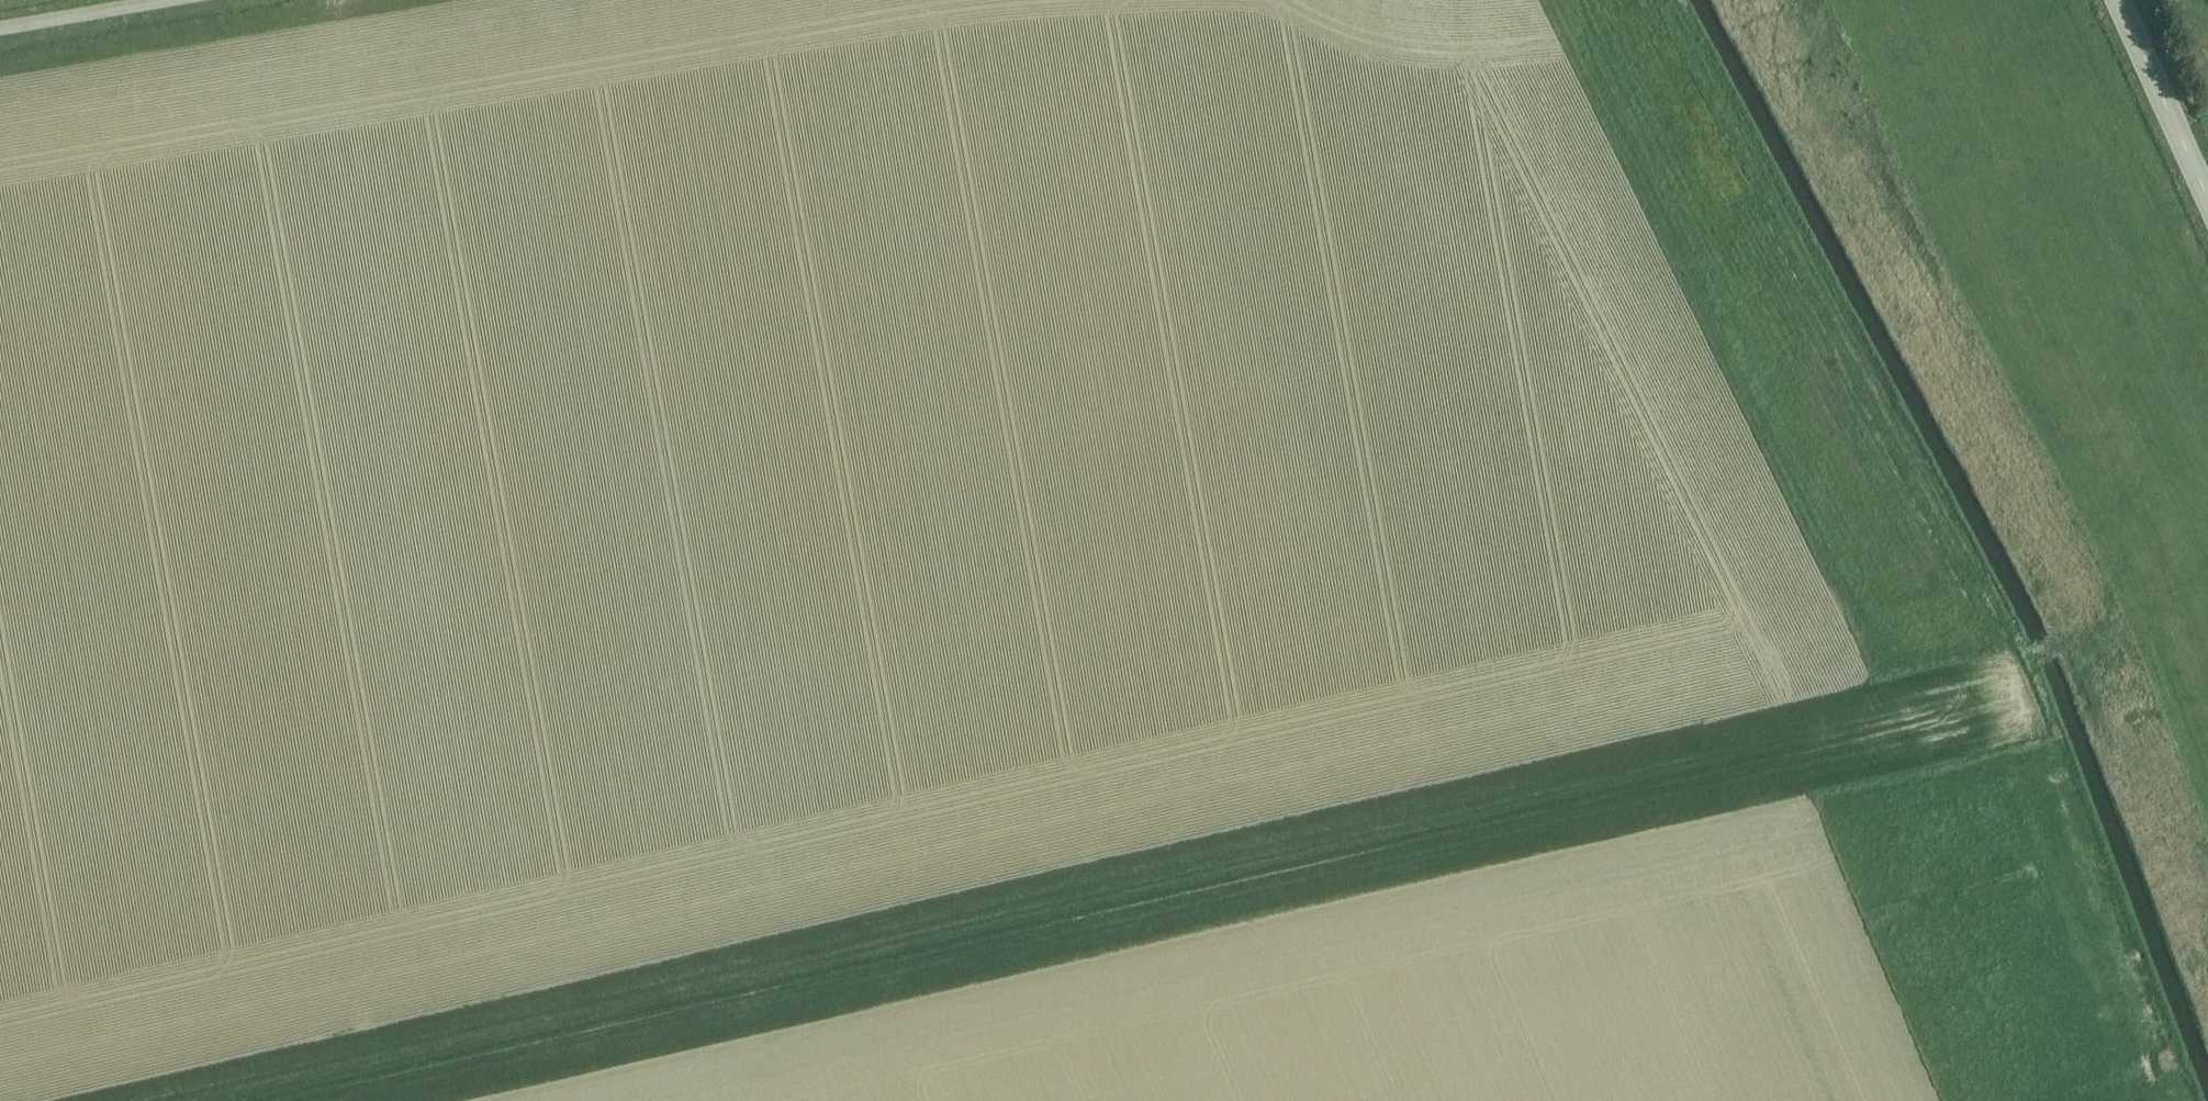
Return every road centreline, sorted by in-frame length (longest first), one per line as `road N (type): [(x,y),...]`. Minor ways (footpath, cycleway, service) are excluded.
road 1 (tertiary): [(2207,196),(2119,0)]
road 2 (unclassified): [(190,0),(0,32)]

